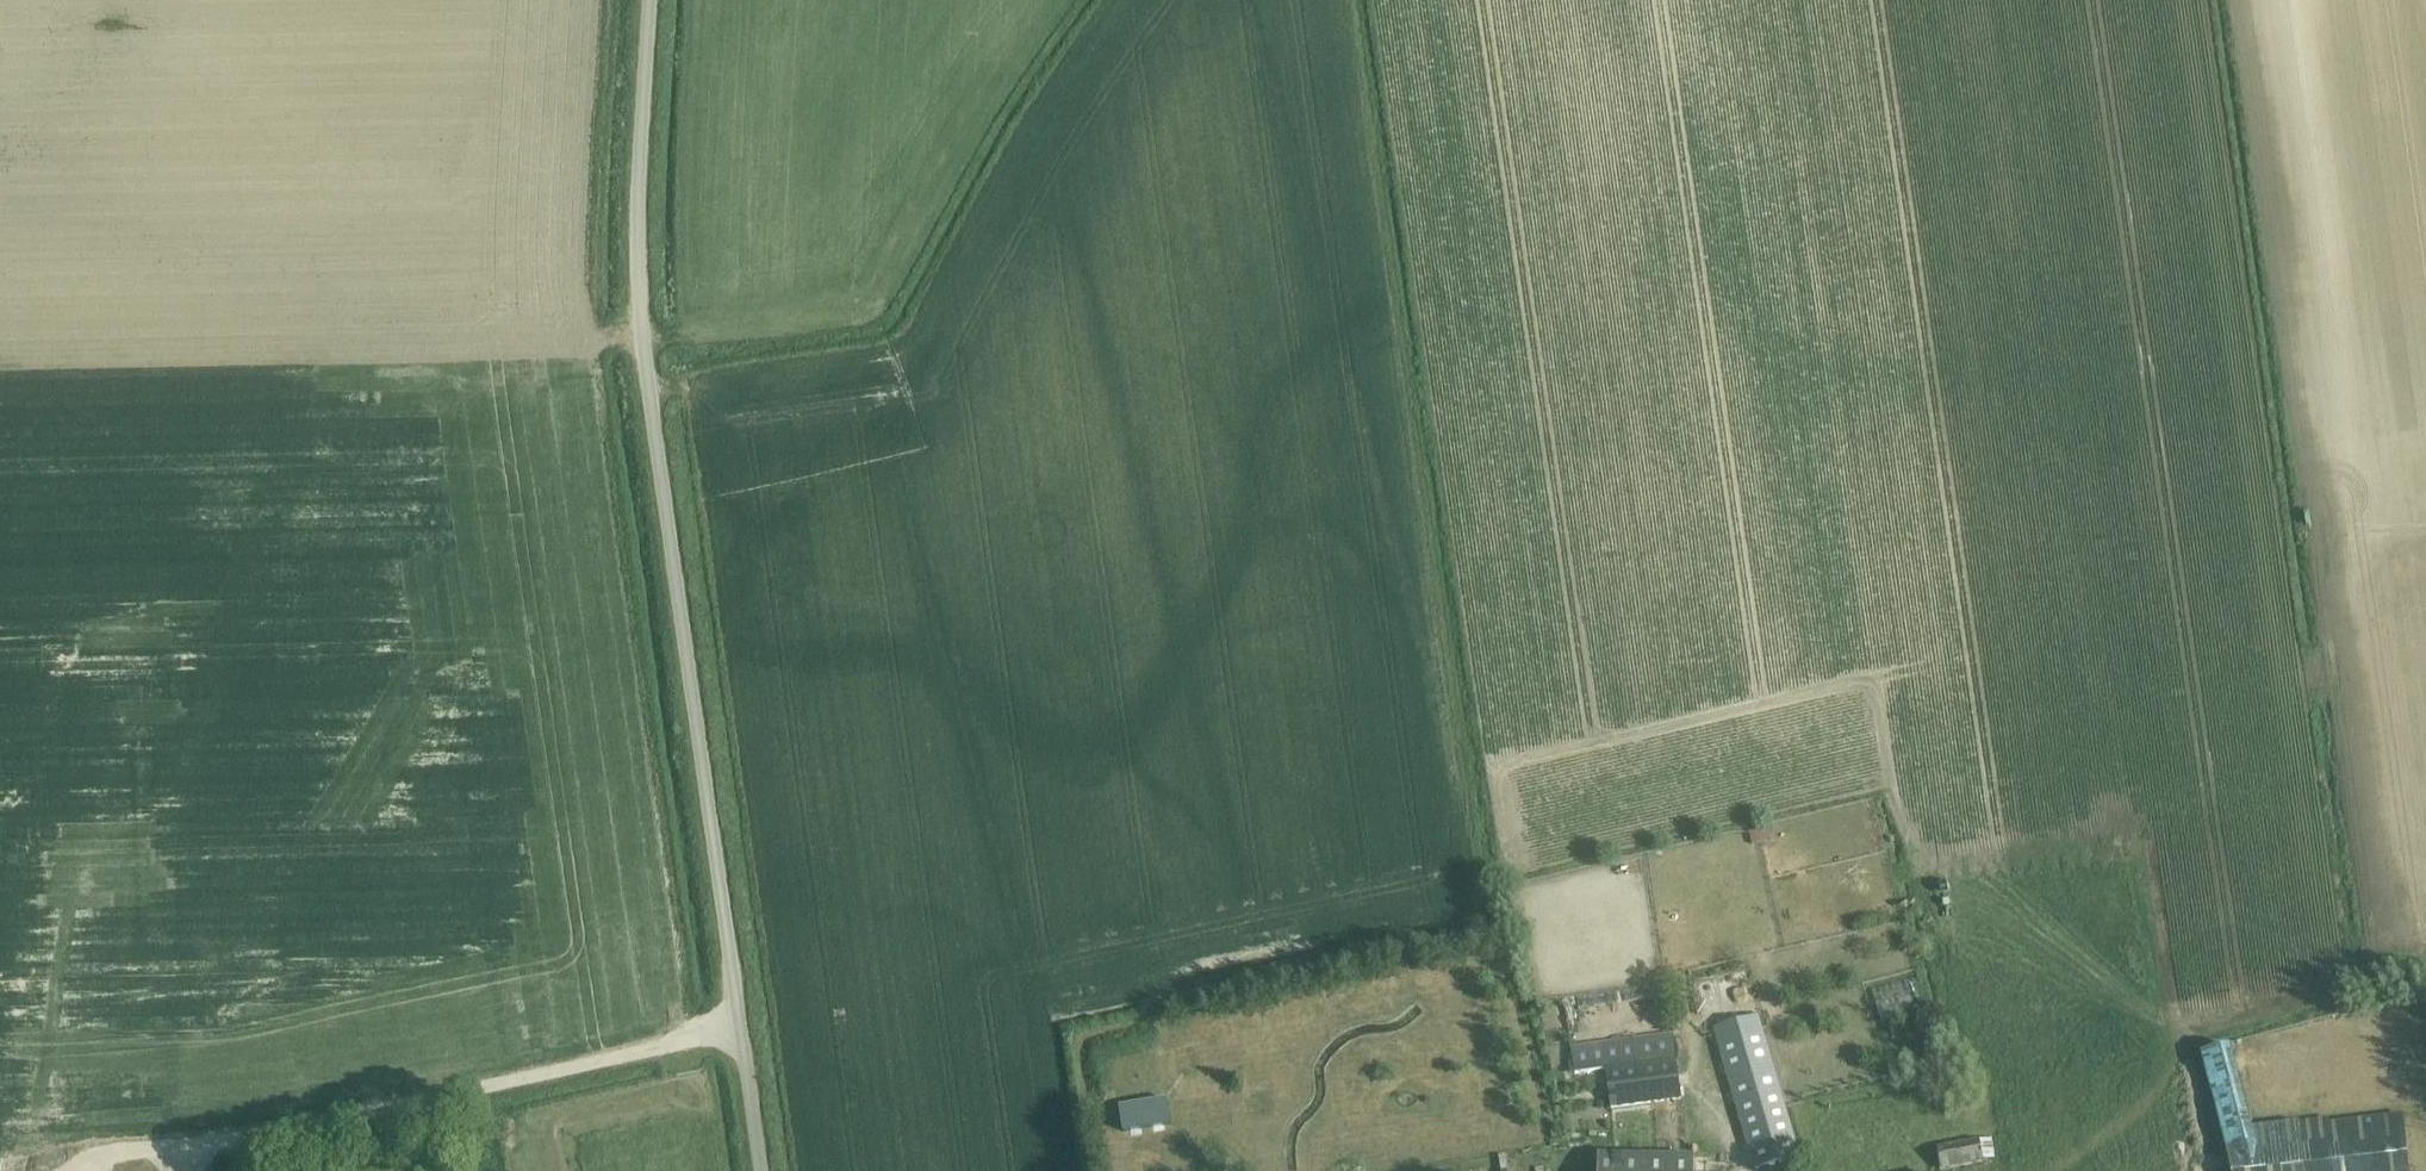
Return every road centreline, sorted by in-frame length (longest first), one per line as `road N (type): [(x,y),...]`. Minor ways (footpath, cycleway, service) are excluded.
road 1 (unclassified): [(761,1170),(646,363),(638,221),(650,0)]

